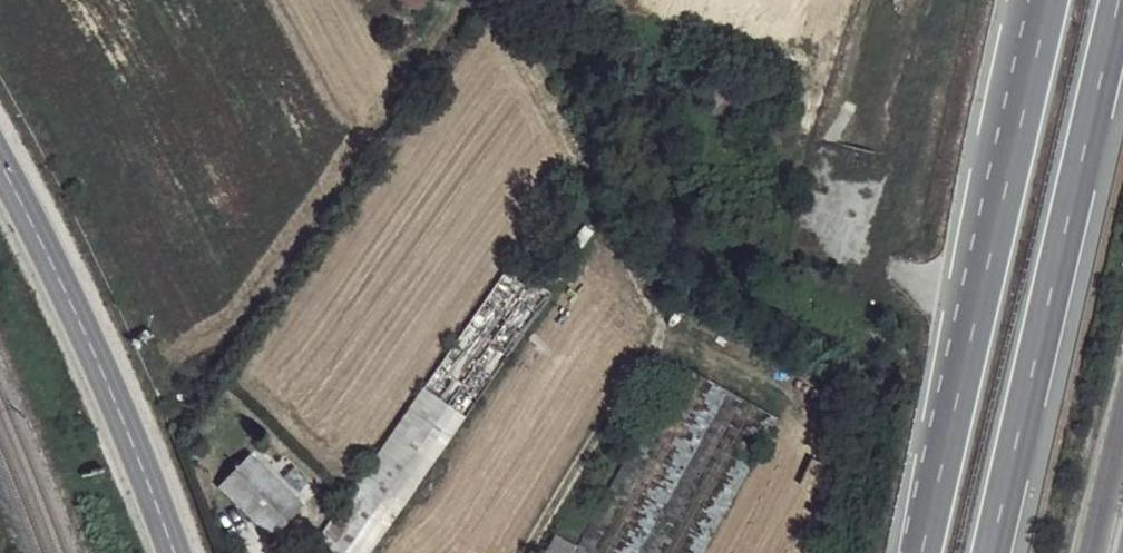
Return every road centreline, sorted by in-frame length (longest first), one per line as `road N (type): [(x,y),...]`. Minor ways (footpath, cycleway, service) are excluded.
road 1 (motorway): [(990,552),(1118,0)]
road 2 (motorway): [(1048,0),(923,552)]
road 3 (secondary): [(0,170),(117,403),(175,552)]
road 4 (secondary): [(1122,405),(1089,552)]

